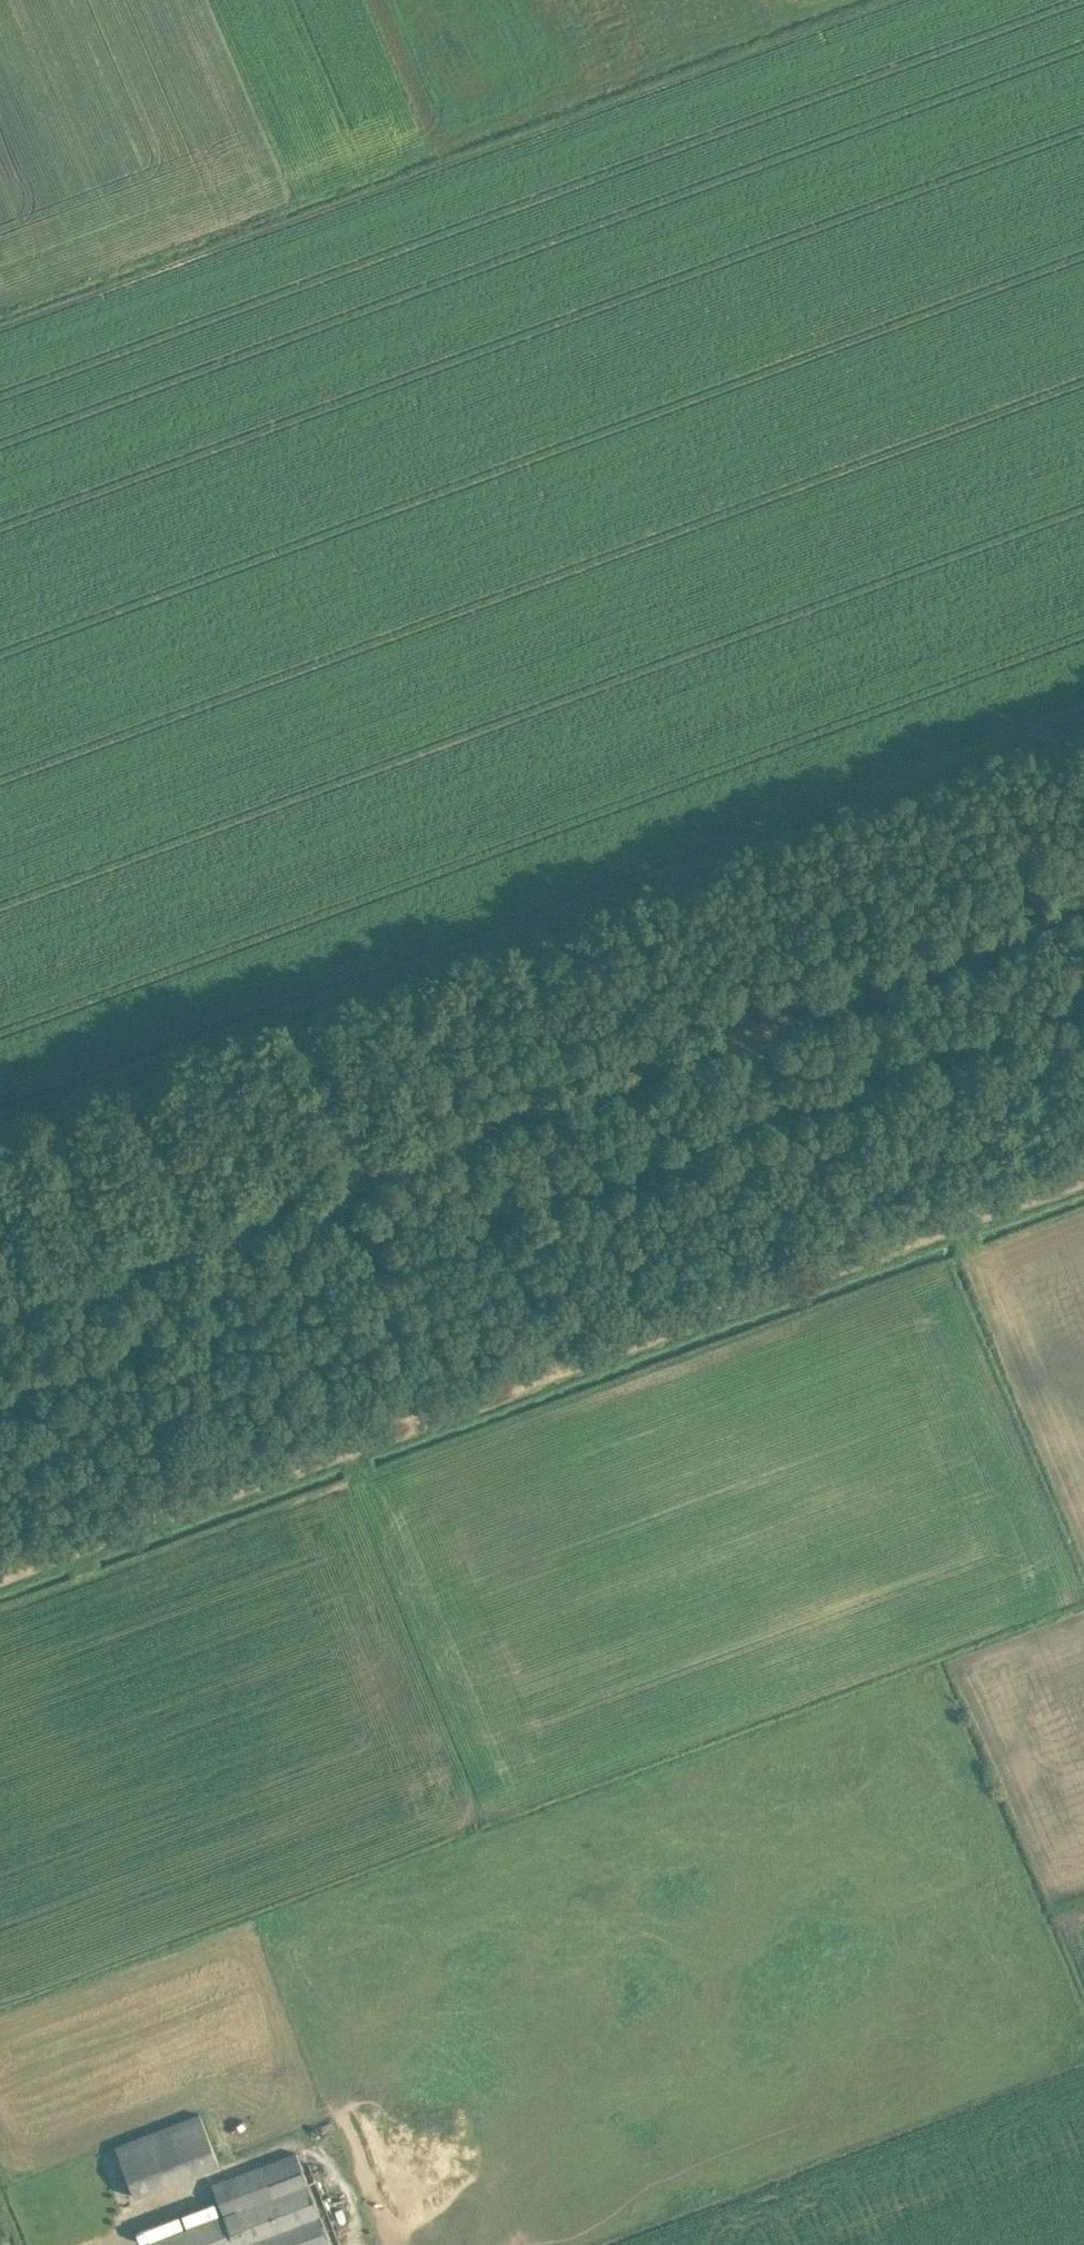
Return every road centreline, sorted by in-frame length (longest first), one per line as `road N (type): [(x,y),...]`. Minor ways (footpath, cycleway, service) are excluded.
road 1 (track): [(0,1109),(1083,704)]
road 2 (track): [(0,1575),(1083,1171)]
road 3 (track): [(1083,905),(0,1307)]

